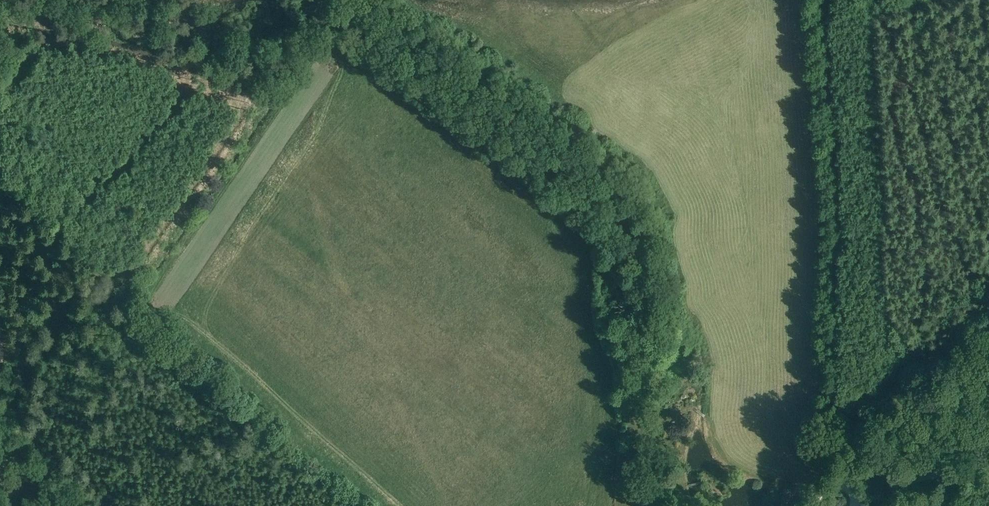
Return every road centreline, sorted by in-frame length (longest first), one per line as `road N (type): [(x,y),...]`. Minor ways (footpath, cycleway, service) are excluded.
road 1 (track): [(811,0),(826,178),(827,486)]
road 2 (track): [(871,497),(988,461)]

